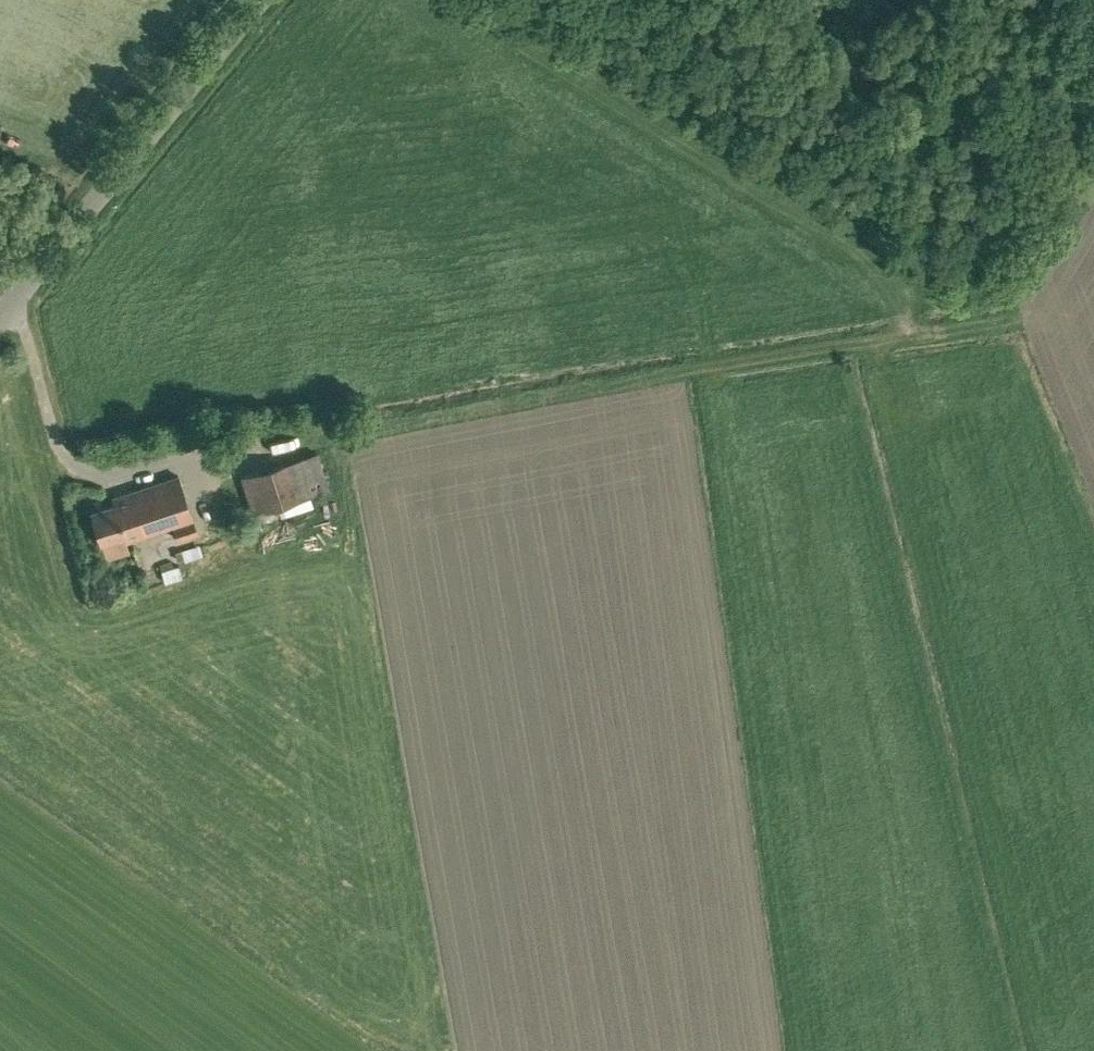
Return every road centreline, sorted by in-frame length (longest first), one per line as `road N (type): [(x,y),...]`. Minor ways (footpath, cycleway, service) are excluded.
road 1 (unclassified): [(0,327),(265,0)]

